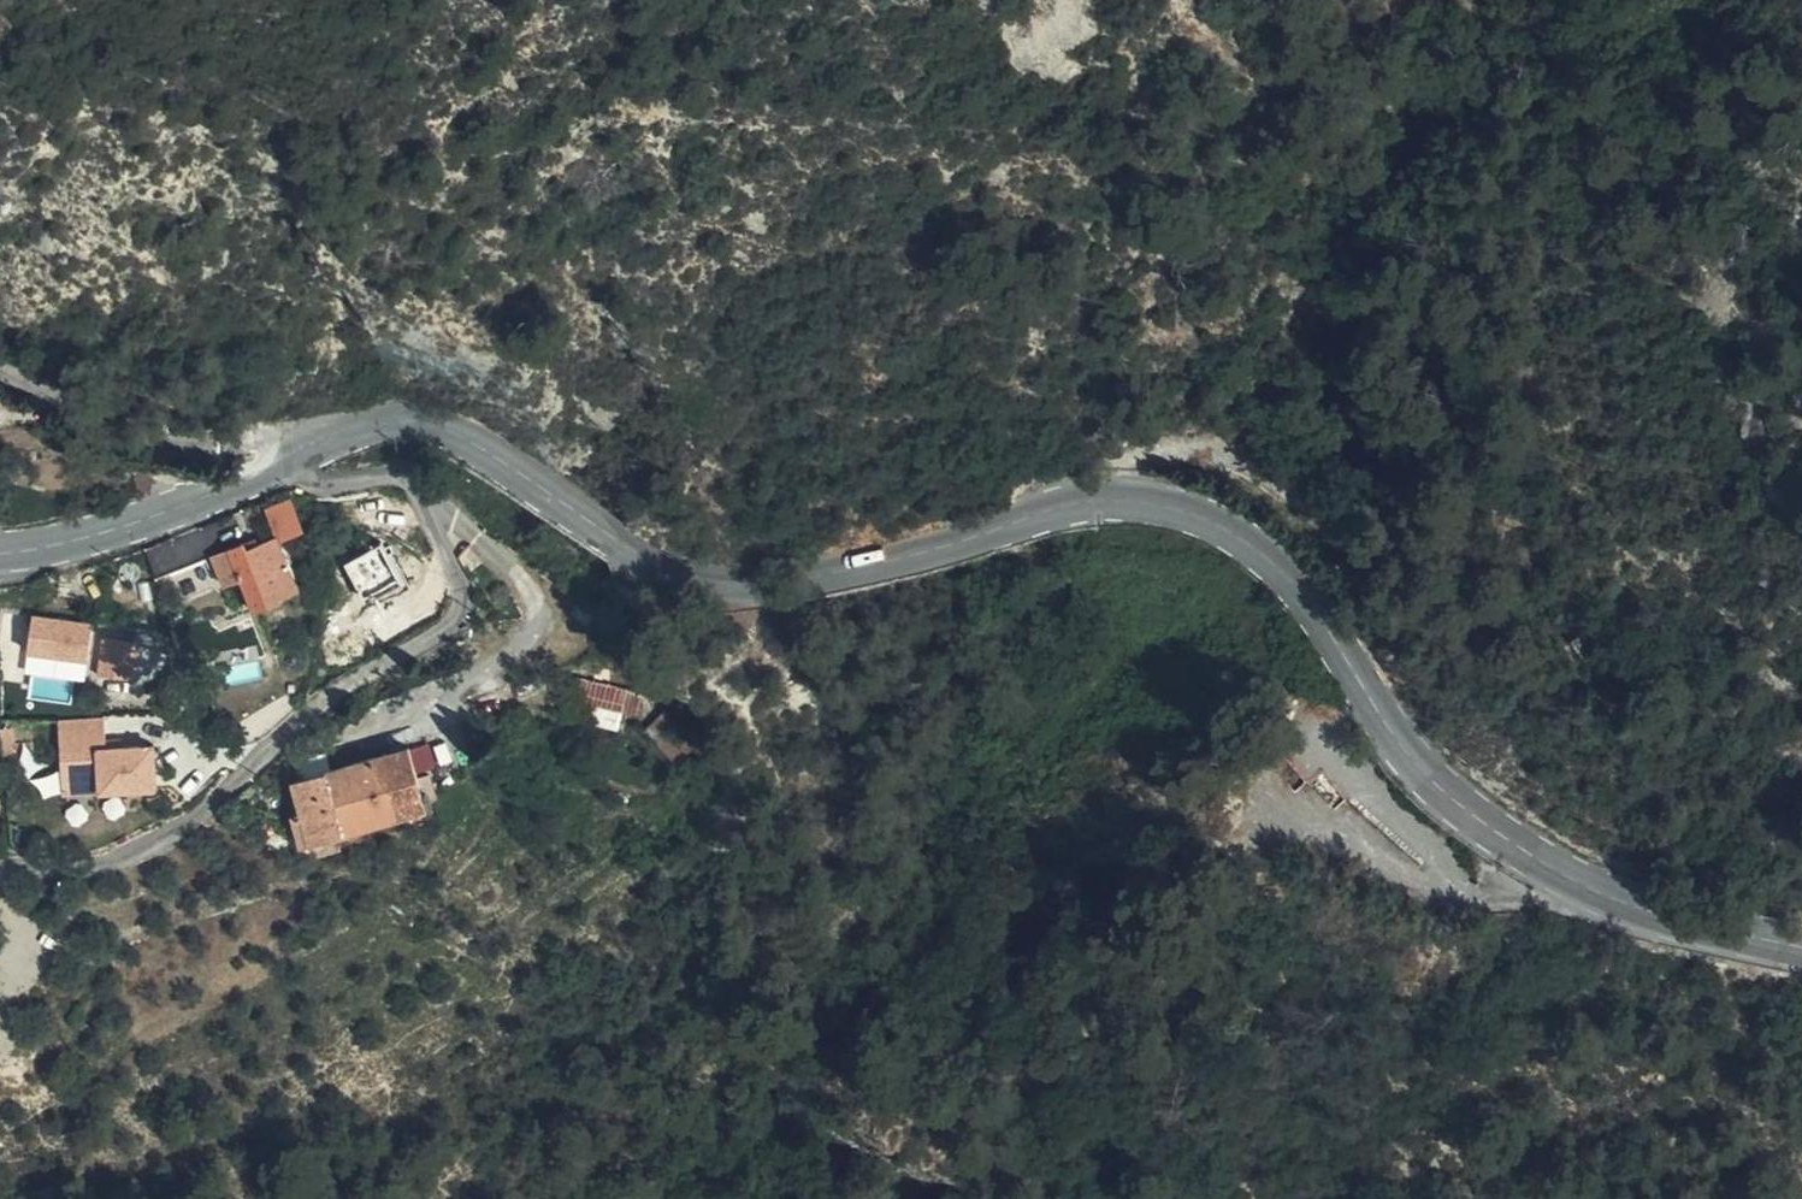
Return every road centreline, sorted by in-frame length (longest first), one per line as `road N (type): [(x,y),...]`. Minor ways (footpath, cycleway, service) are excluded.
road 1 (tertiary): [(1801,950),(1627,908),(1469,815),(1380,716),(1307,591),(1235,525),(1186,508),(1139,499),(1076,502),(794,582),(714,585),(666,570),(621,543),(458,427),(405,415),(375,417),(199,503),(55,549),(0,555)]

